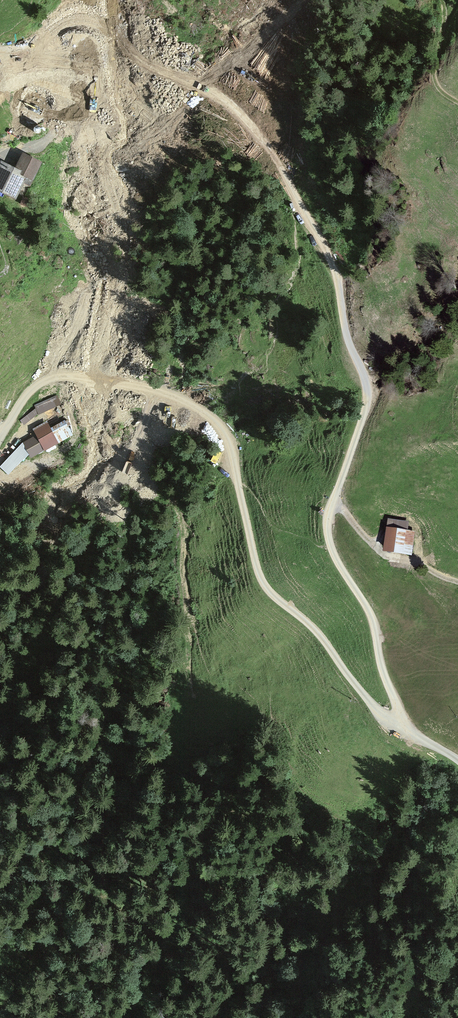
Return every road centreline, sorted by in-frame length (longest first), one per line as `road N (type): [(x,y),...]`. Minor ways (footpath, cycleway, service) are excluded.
road 1 (unclassified): [(410,734),(379,712),(318,633),(265,586),(228,439),(203,412),(154,390),(55,378),(28,393),(0,439)]
road 2 (track): [(299,204),(336,274),(368,394),(332,502)]
road 3 (unclassified): [(331,547),(372,617),(385,678),(410,734)]
road 4 (track): [(173,70),(85,20),(0,49)]
road 5 (track): [(173,70),(239,110),(279,162),(299,204)]
road 6 (track): [(0,161),(58,127),(51,67),(93,22)]
road 7 (track): [(457,581),(374,549),(332,502)]

